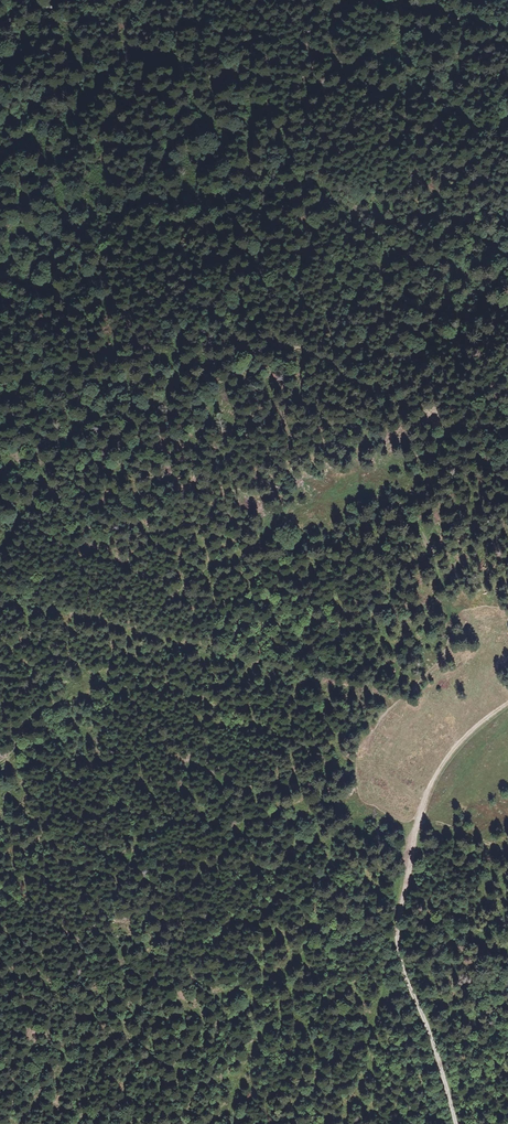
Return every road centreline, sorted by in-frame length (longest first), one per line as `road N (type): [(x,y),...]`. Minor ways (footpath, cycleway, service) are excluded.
road 1 (track): [(457,1123),(402,966),(398,922),(416,821)]
road 2 (track): [(416,821),(446,758),(507,702)]
road 3 (track): [(507,32),(392,0)]

